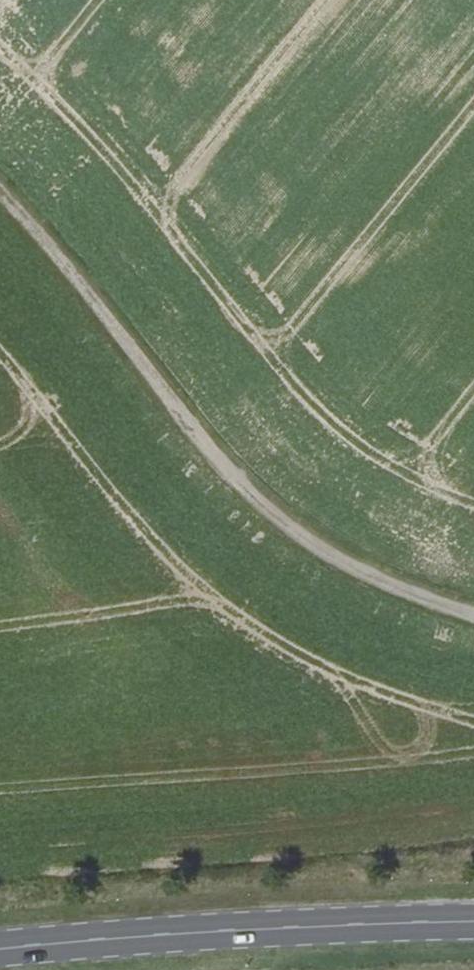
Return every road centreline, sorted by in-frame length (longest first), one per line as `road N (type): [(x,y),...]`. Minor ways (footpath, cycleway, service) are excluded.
road 1 (track): [(473,614),(339,562),(228,472),(0,196)]
road 2 (primary): [(0,956),(473,916)]

